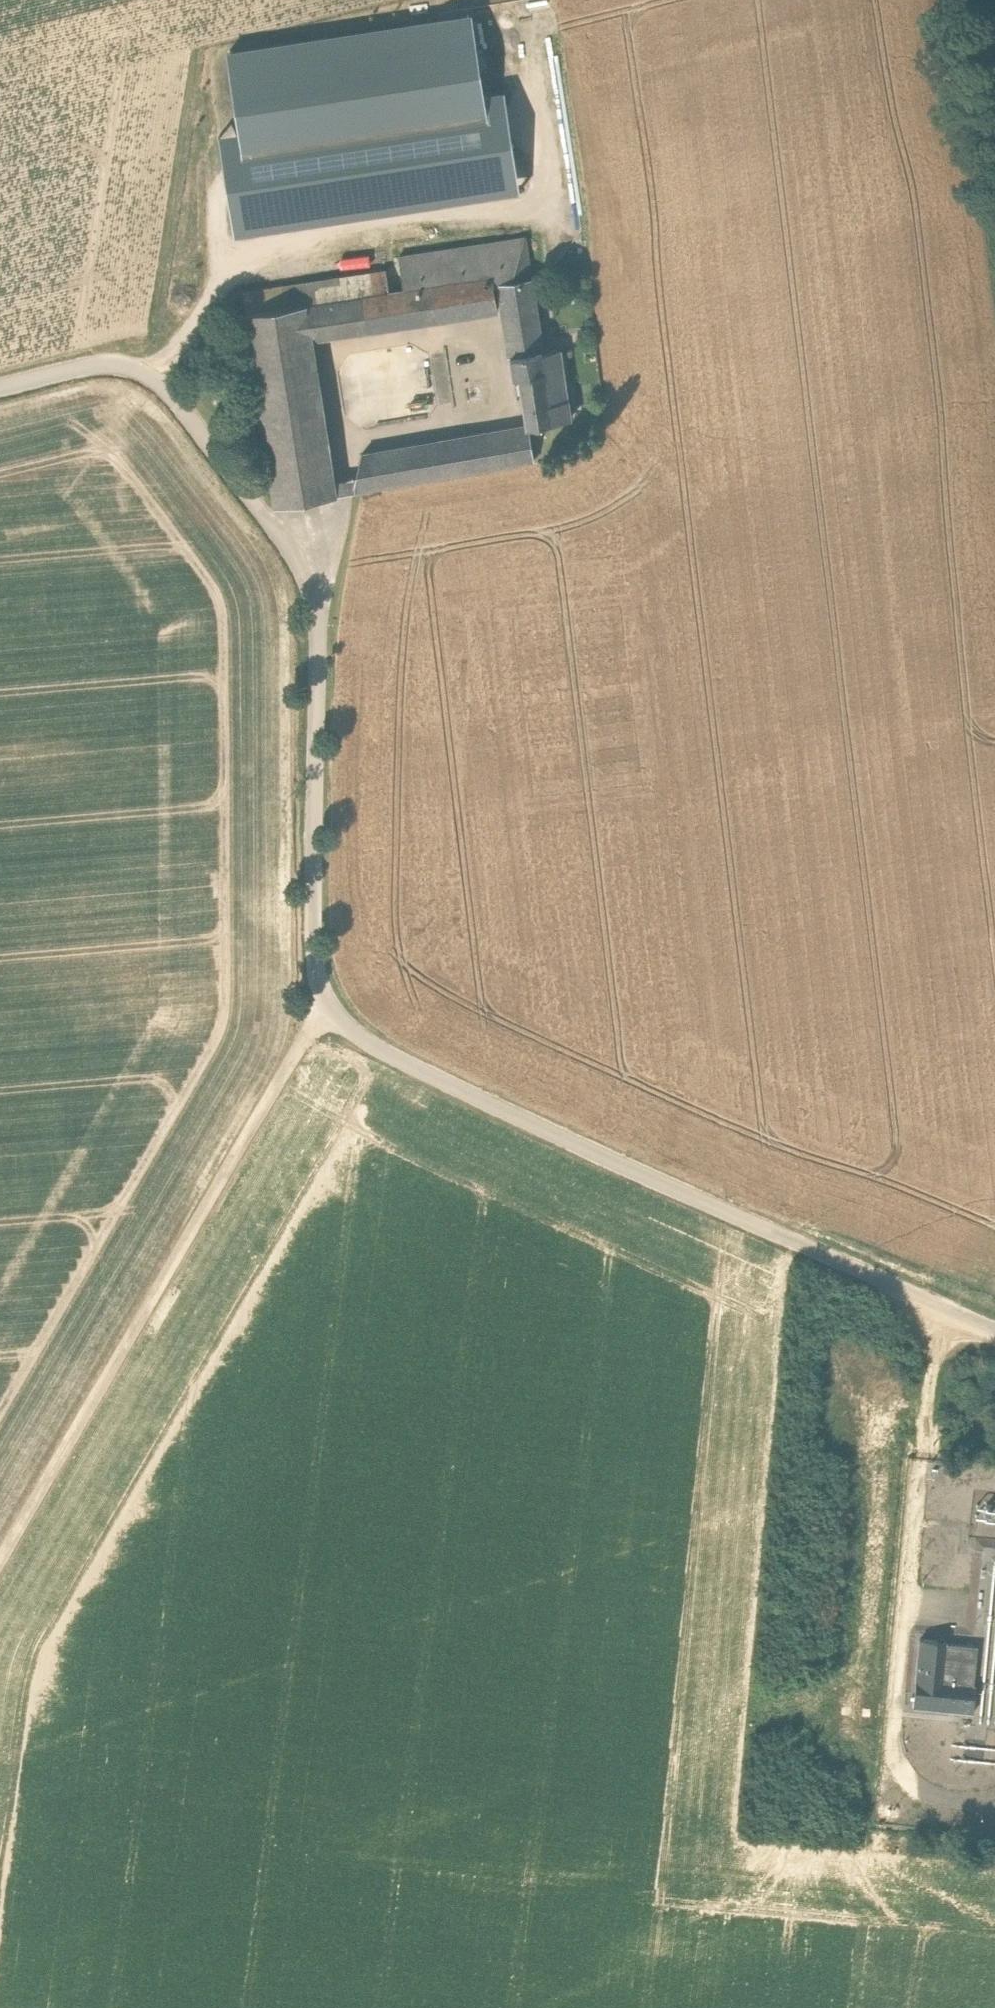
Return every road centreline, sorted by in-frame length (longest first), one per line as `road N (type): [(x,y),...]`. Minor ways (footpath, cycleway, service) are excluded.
road 1 (tertiary): [(0,387),(111,363),(145,373),(172,396),(304,572),(318,651),(314,965),(329,1005)]
road 2 (tertiary): [(994,1331),(430,1077),(354,1032),(329,1005)]
road 3 (track): [(329,1005),(0,1557)]

